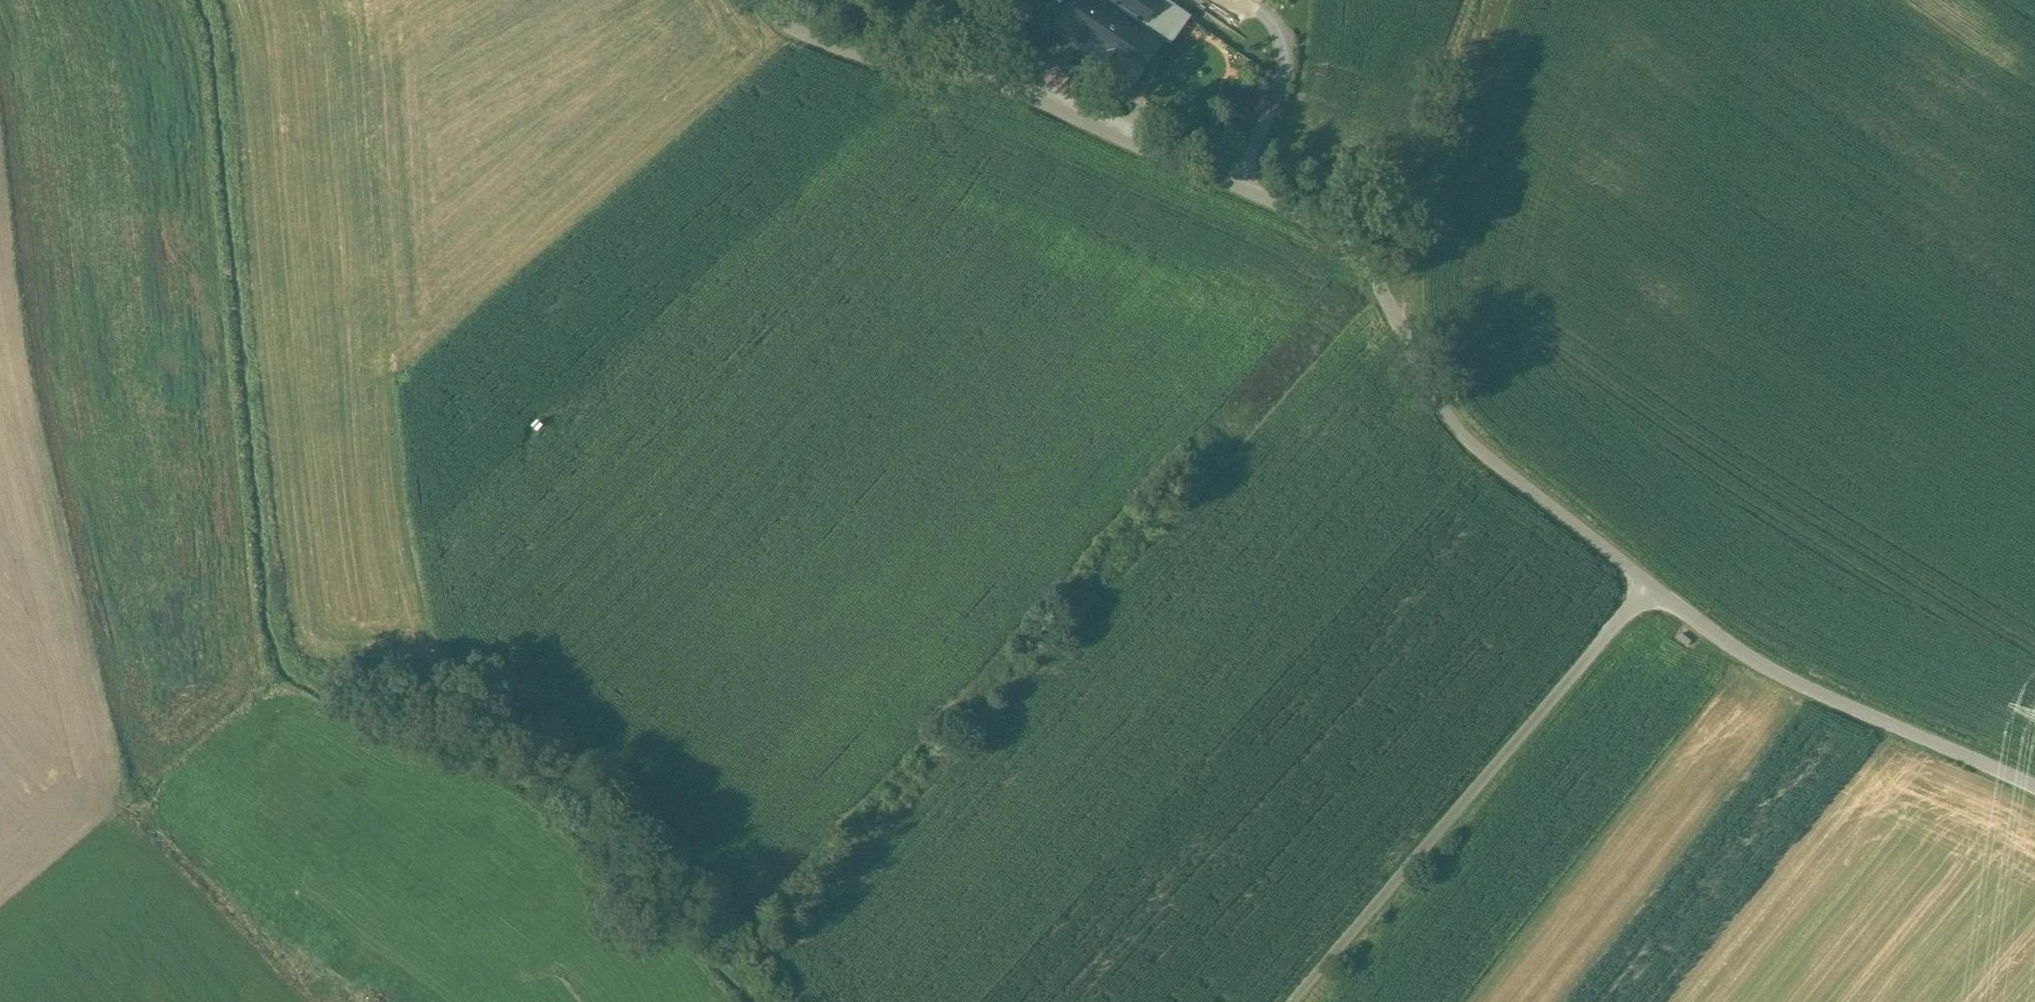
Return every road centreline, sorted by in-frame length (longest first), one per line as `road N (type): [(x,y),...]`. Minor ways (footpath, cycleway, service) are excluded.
road 1 (unclassified): [(1651,585),(1452,426),(1334,237),(1007,88),(786,29),(763,0)]
road 2 (unclassified): [(1651,585),(1290,1001)]
road 3 (unclassified): [(2034,781),(1946,739),(1827,705),(1726,651),(1651,585)]

